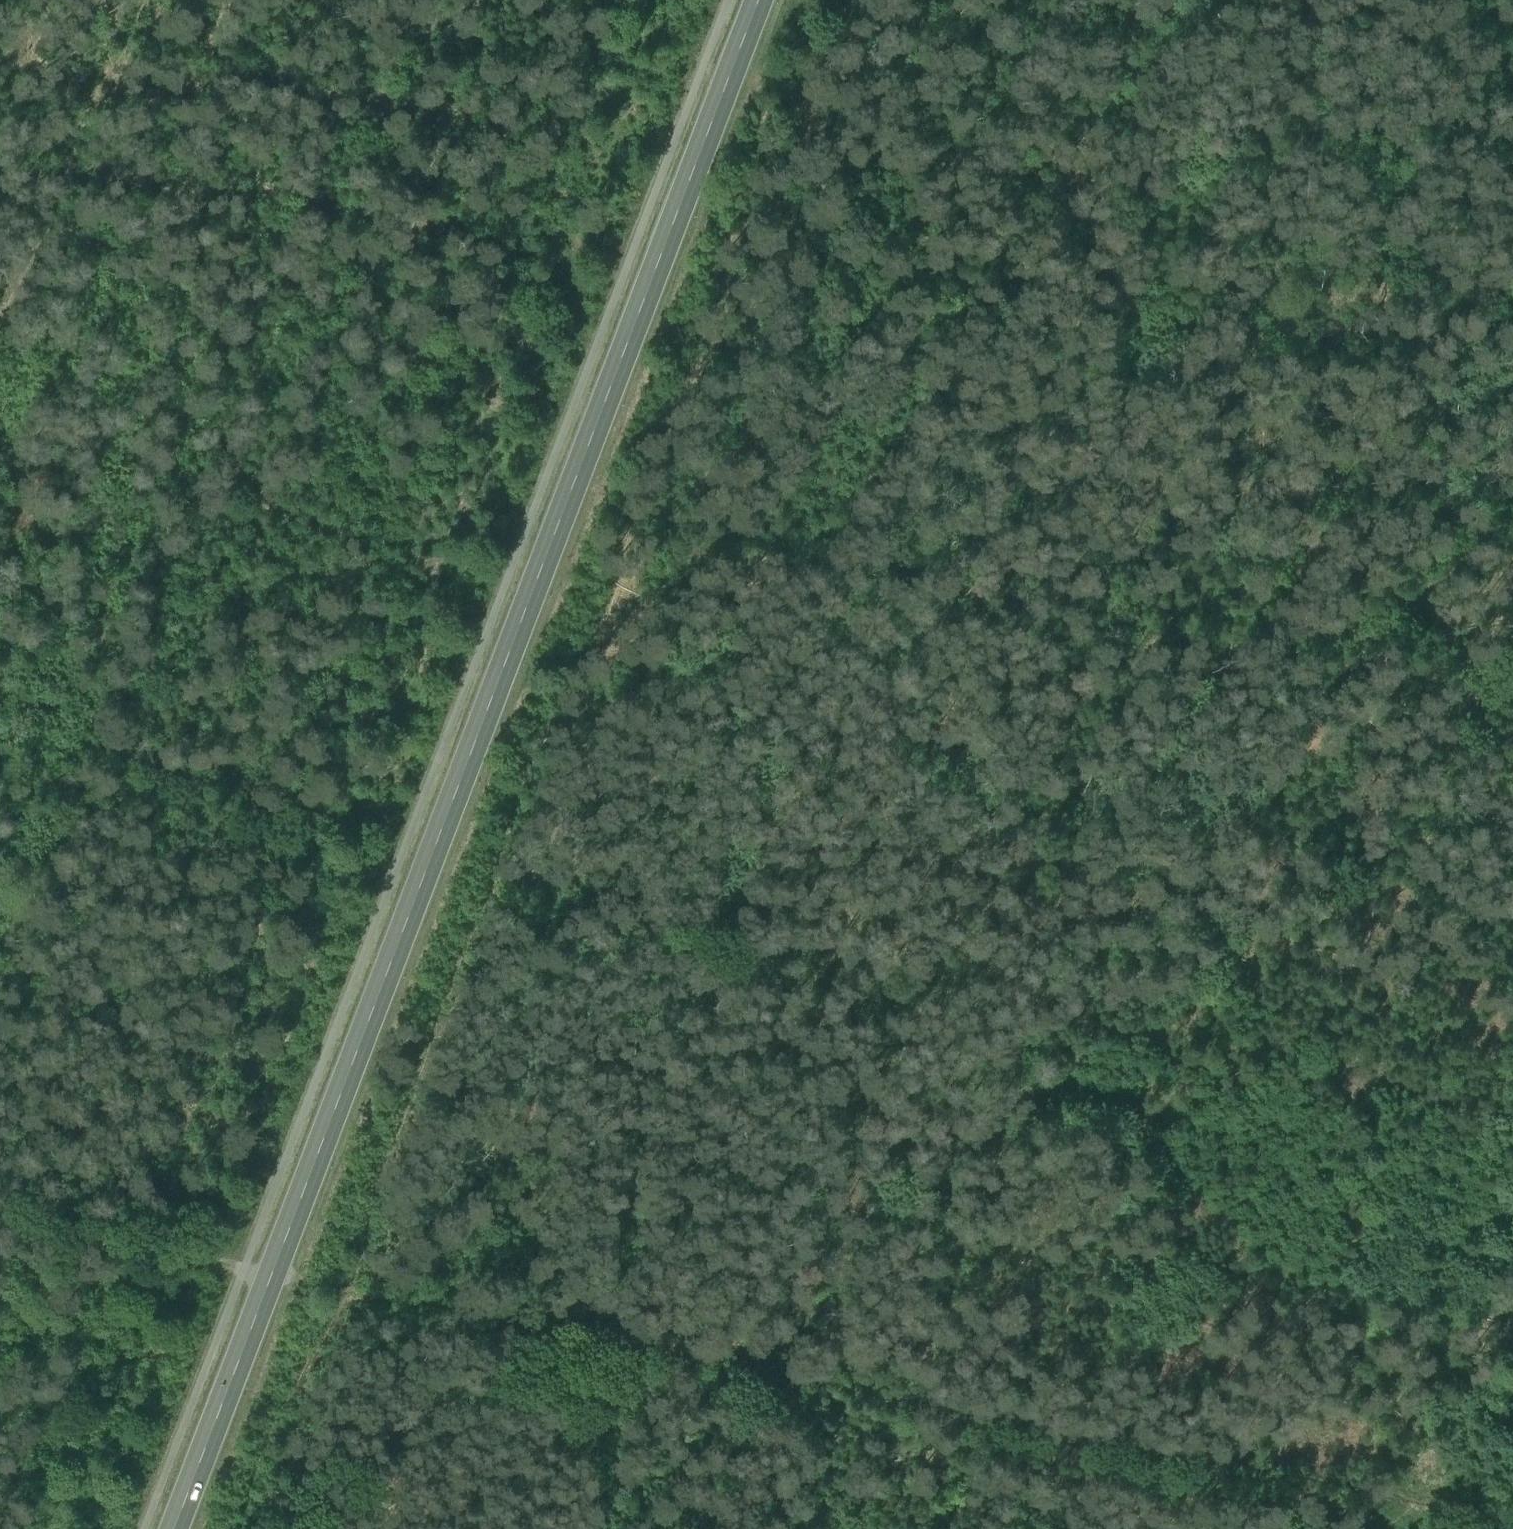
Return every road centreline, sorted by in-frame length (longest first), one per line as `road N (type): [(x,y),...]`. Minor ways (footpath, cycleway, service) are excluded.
road 1 (primary): [(175,1528),(761,0)]
road 2 (track): [(271,1275),(0,1220)]
road 3 (track): [(137,0),(40,239)]

